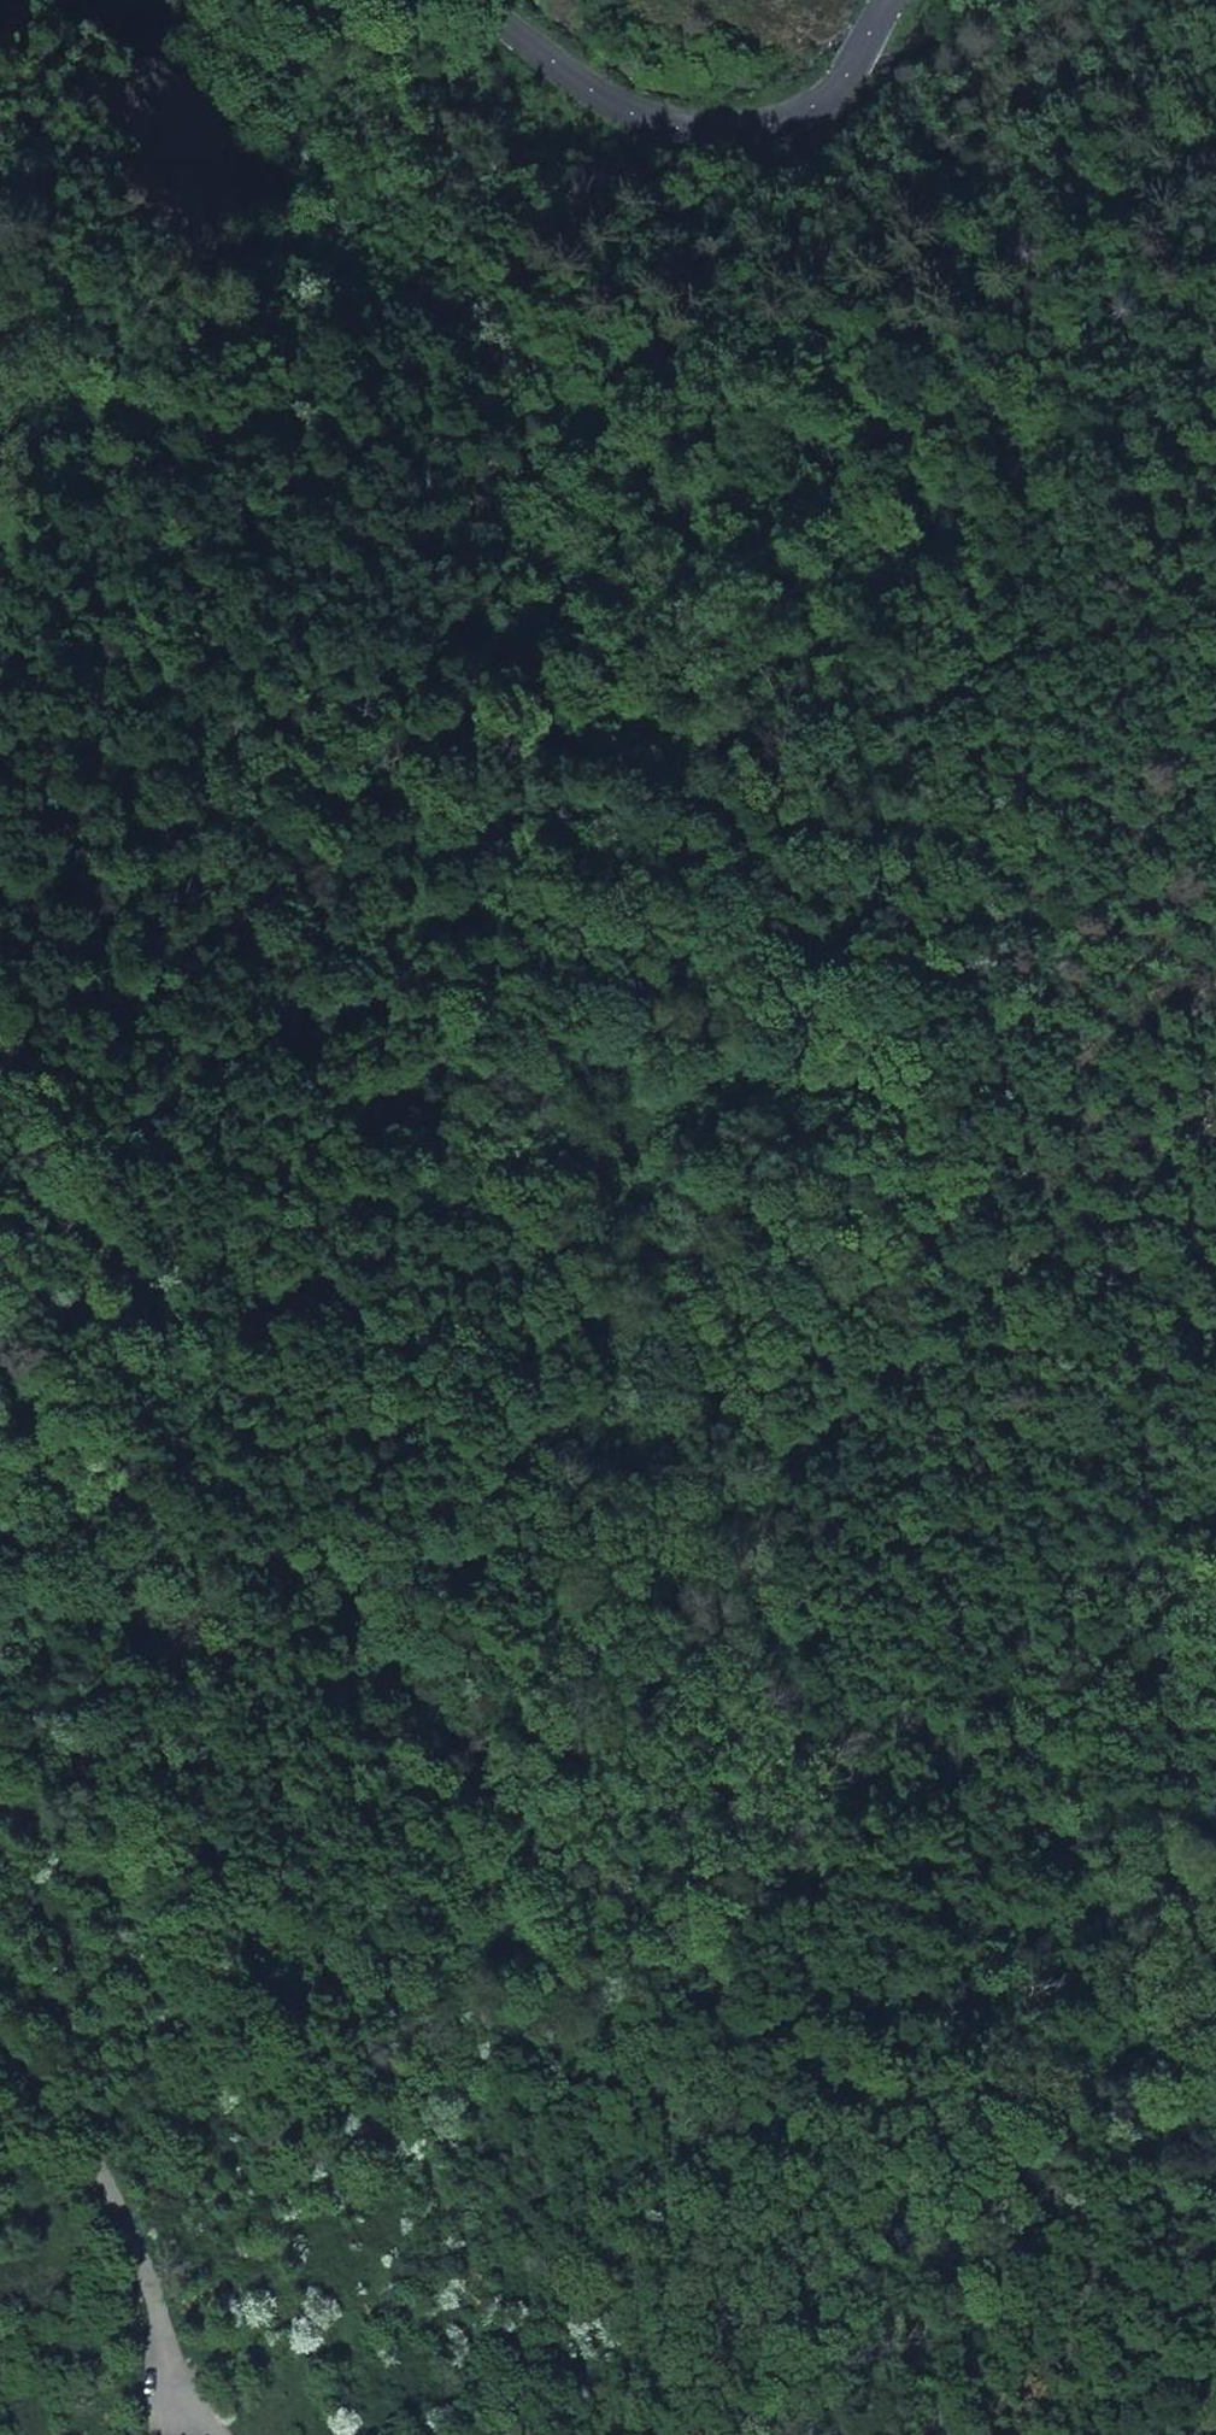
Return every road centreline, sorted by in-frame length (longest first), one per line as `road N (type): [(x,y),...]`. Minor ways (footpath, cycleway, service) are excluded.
road 1 (secondary): [(892,0),(844,85),(805,112),(644,114),(492,0)]
road 2 (unclassified): [(0,2056),(38,2087),(95,2160),(125,2222),(166,2367),(216,2434)]

